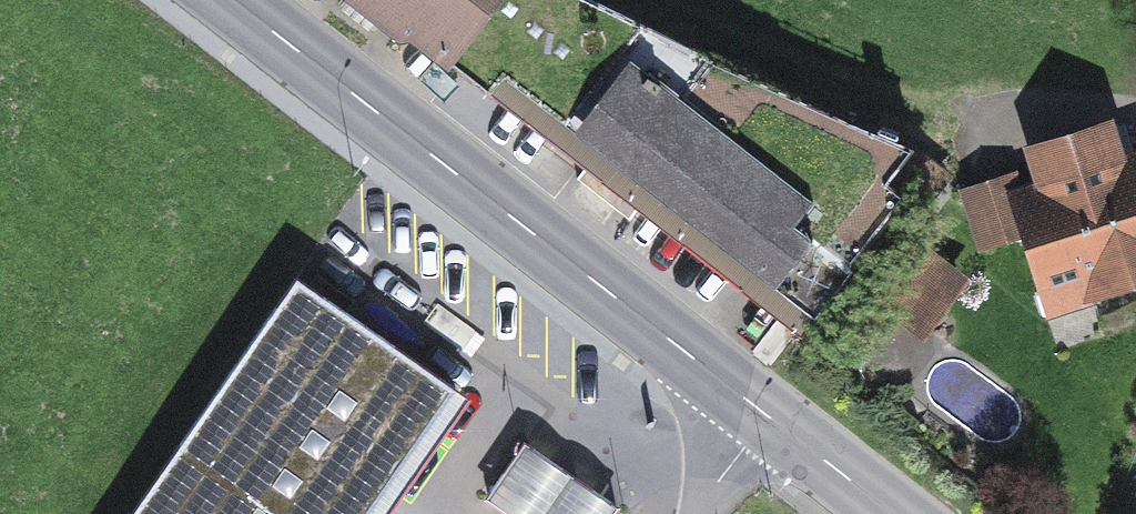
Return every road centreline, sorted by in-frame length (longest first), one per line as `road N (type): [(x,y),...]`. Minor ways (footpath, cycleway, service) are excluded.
road 1 (secondary): [(230,0),(888,513)]

